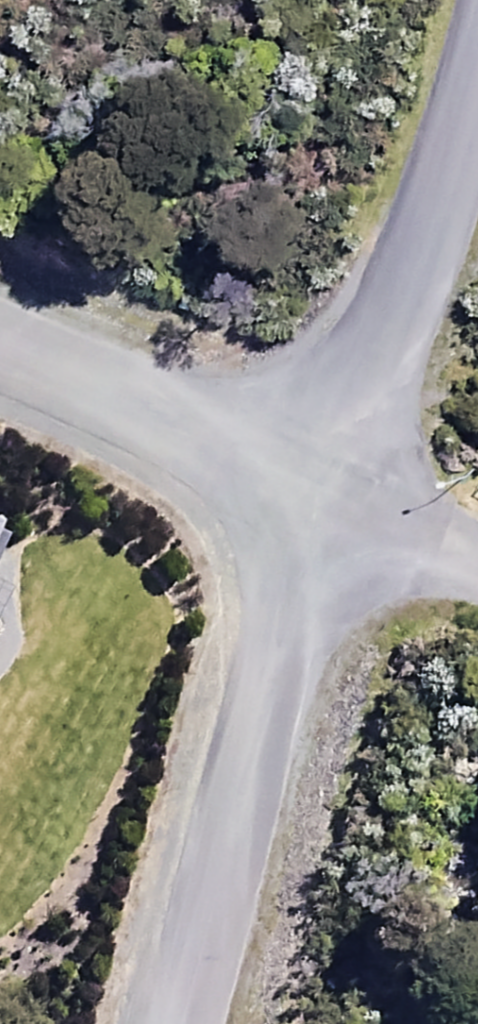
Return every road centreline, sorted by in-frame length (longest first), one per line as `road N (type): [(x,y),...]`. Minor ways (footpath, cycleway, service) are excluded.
road 1 (residential): [(183,1023),(328,506)]
road 2 (unclassified): [(477,52),(328,506)]
road 3 (unclassified): [(0,346),(328,506)]
road 4 (unclassified): [(328,506),(477,567)]

